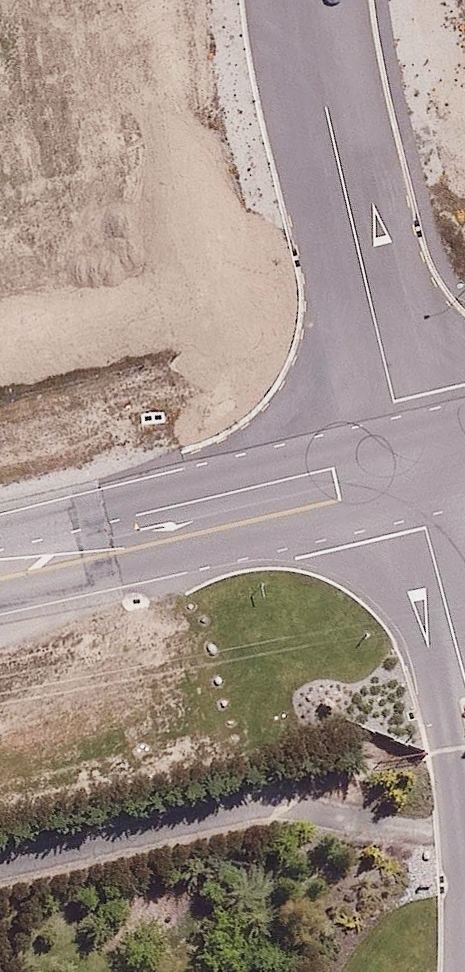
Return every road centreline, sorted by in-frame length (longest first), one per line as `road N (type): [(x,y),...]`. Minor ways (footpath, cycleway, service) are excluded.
road 1 (residential): [(414,471),(327,109),(312,0)]
road 2 (residential): [(0,571),(414,471)]
road 3 (residential): [(464,680),(414,471)]

